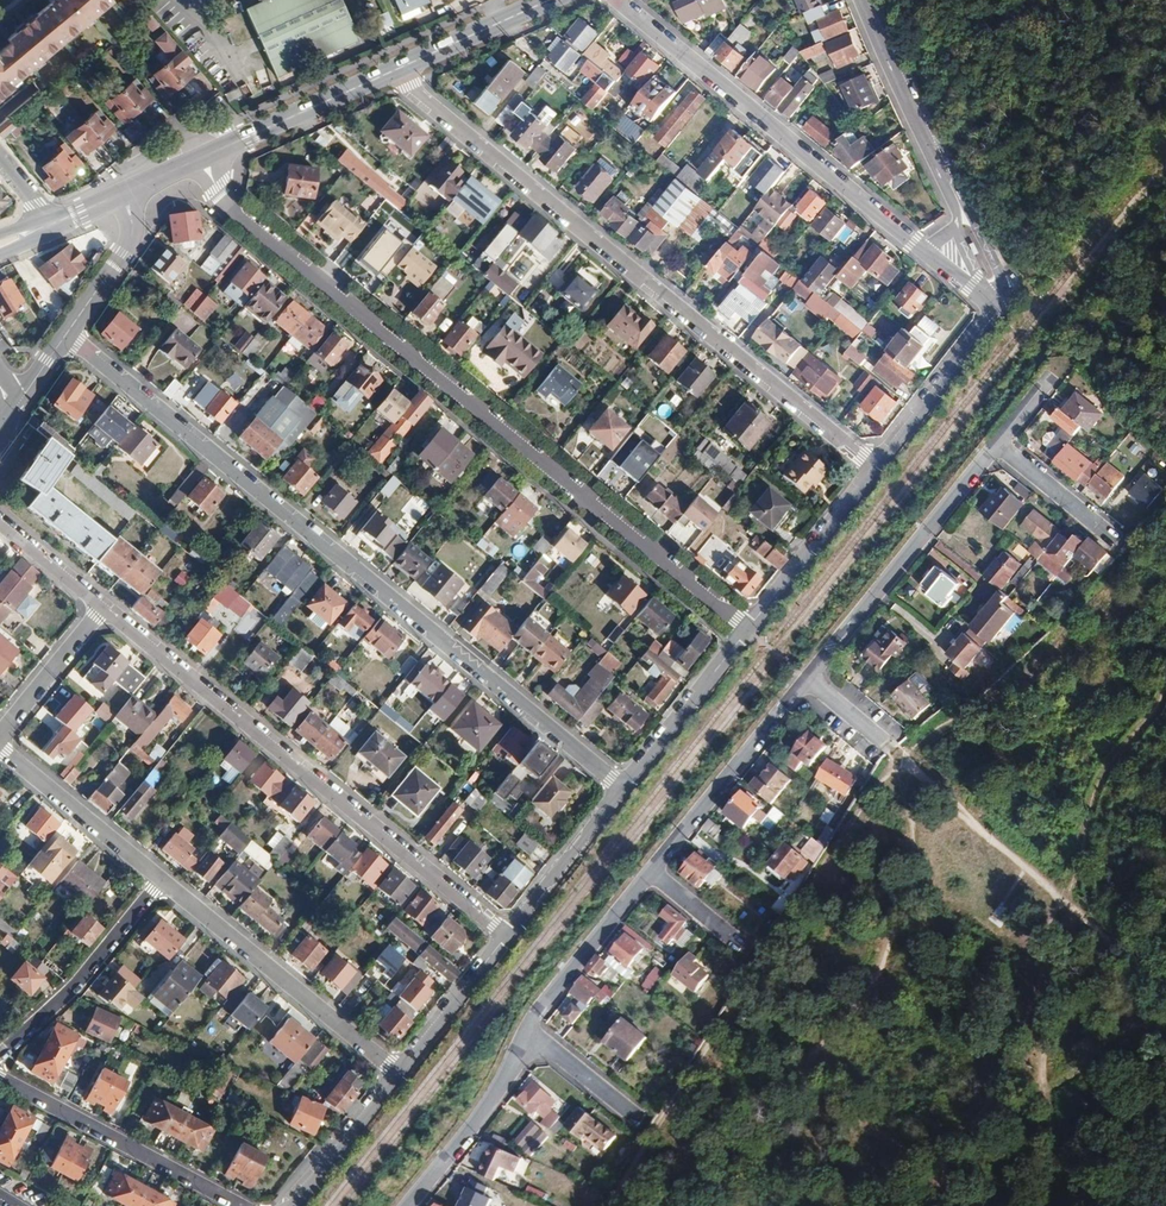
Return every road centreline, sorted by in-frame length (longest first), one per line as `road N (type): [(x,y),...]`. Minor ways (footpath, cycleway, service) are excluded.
road 1 (residential): [(202,158),(223,203),(747,630)]
road 2 (residential): [(623,787),(65,335)]
road 3 (residential): [(402,67),(412,85),(876,469)]
road 4 (residential): [(106,607),(506,936)]
road 5 (residential): [(619,0),(982,298)]
road 6 (track): [(894,748),(1165,994)]
road 7 (residential): [(862,0),(954,204),(982,298)]
road 8 (residential): [(399,1072),(162,880)]
road 9 (residential): [(806,677),(998,440)]
road 10 (residential): [(0,1078),(239,1205)]
road 11 (residential): [(649,870),(806,677)]
road 12 (residential): [(0,1057),(73,994),(162,880)]
road 13 (residential): [(982,298),(998,311),(876,469)]
road 14 (residential): [(408,1205),(493,1095),(526,1031)]
road 15 (residential): [(162,880),(0,745)]
road 16 (residential): [(876,469),(747,630)]
road 17 (residential): [(526,1031),(649,870)]
road 18 (residential): [(747,630),(623,787)]
road 19 (residential): [(623,787),(506,936)]
road 20 (residential): [(399,1072),(287,1205)]
road 21 (residential): [(506,936),(399,1072)]
road 22 (residential): [(106,607),(0,736)]
road 23 (tertiary): [(65,335),(129,244),(123,193)]
road 24 (primary): [(402,67),(550,0)]
road 25 (primary): [(263,130),(402,67)]
road 26 (residential): [(998,440),(1106,536)]
road 27 (residential): [(0,523),(106,607)]
road 28 (residential): [(526,1031),(630,1111)]

